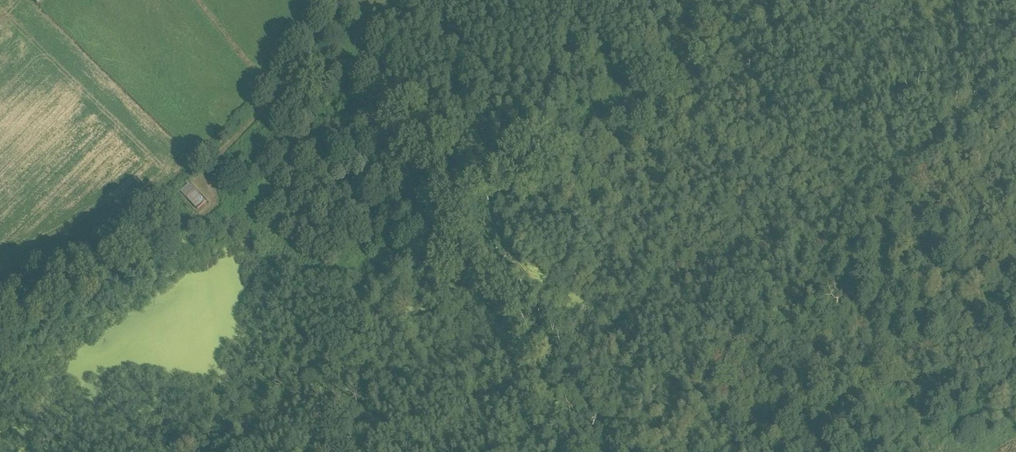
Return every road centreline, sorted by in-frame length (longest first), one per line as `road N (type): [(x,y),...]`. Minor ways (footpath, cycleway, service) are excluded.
road 1 (track): [(337,3),(335,18),(203,174)]

